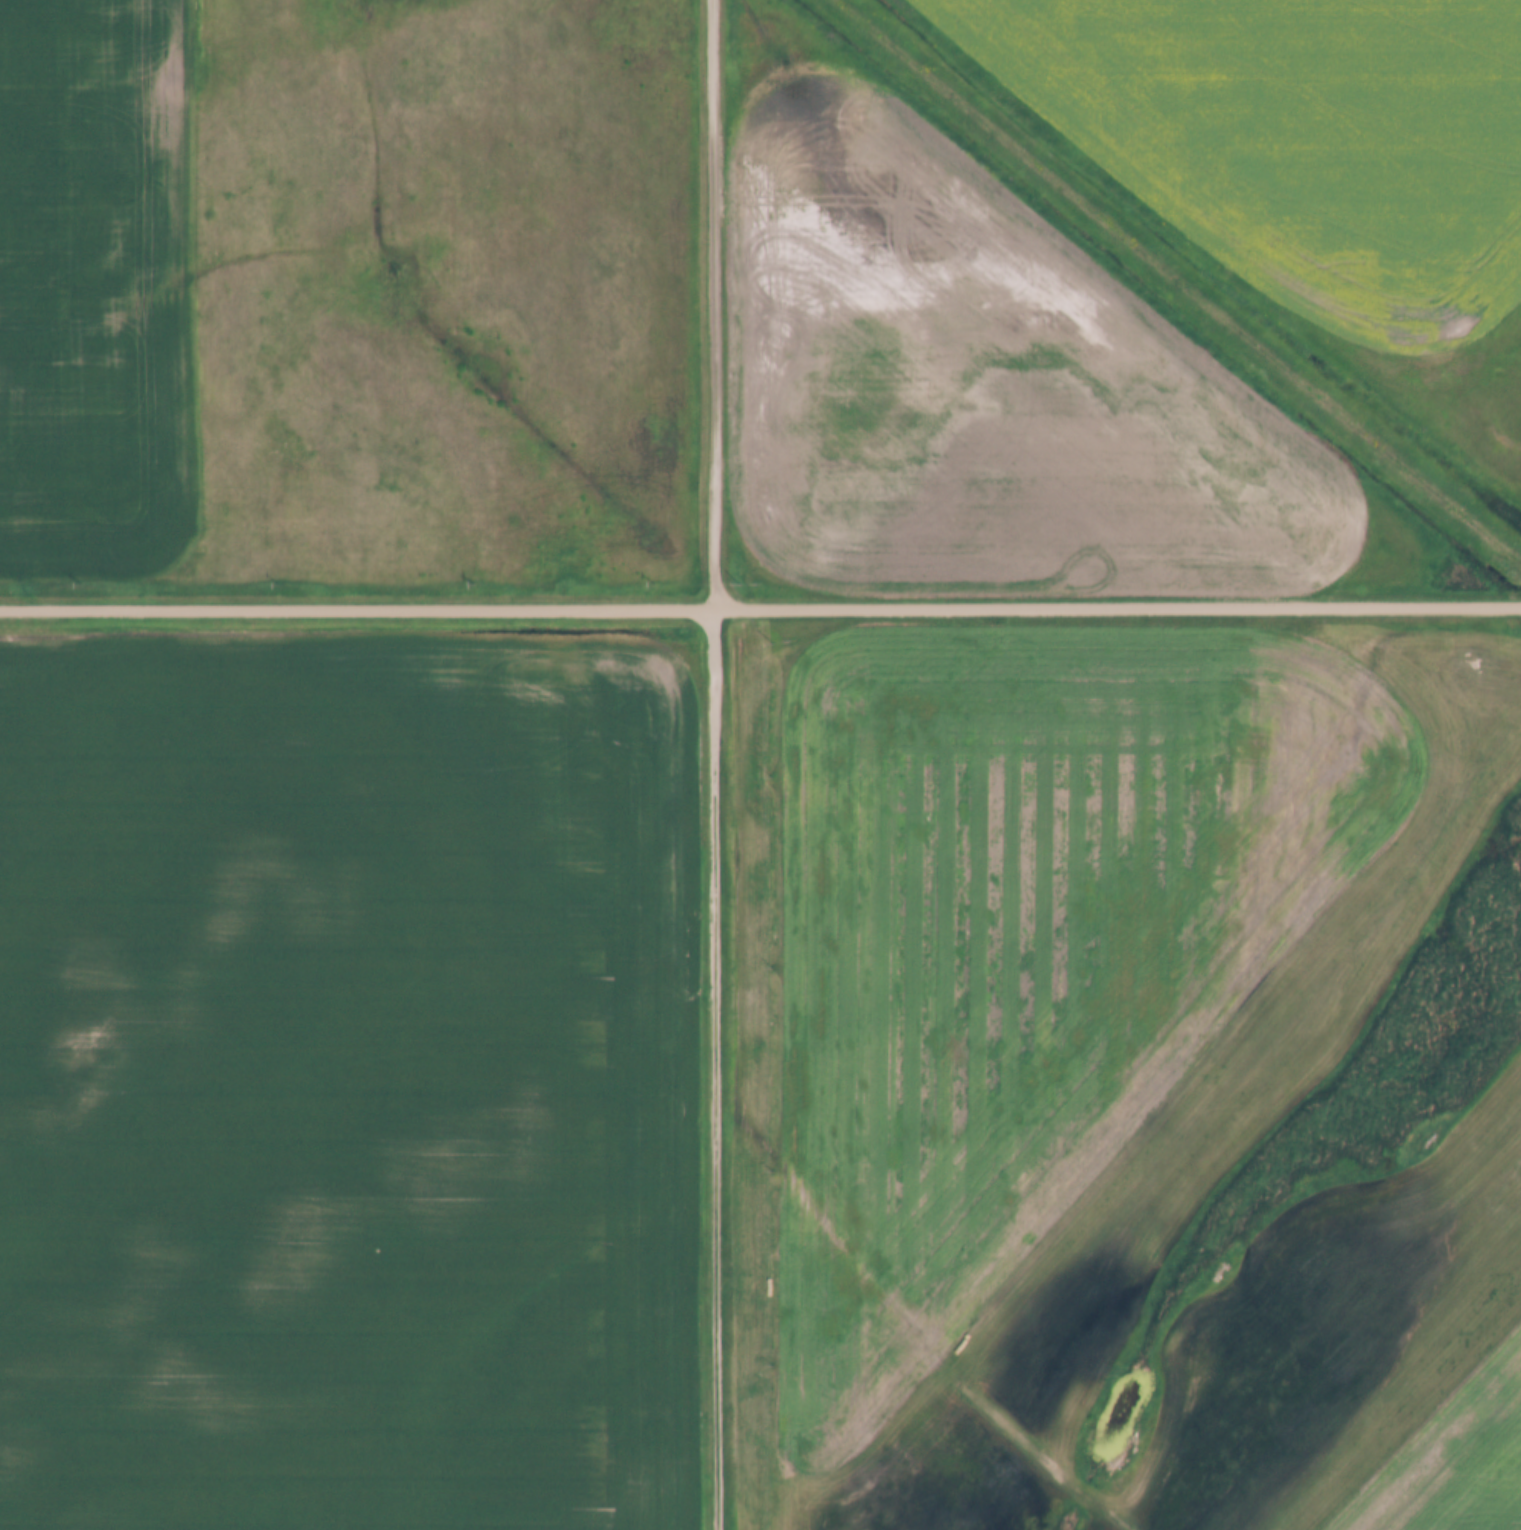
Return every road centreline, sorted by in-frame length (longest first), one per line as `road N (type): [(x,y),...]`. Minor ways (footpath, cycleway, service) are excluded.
road 1 (track): [(719,1529),(716,0)]
road 2 (residential): [(1520,608),(0,610)]

